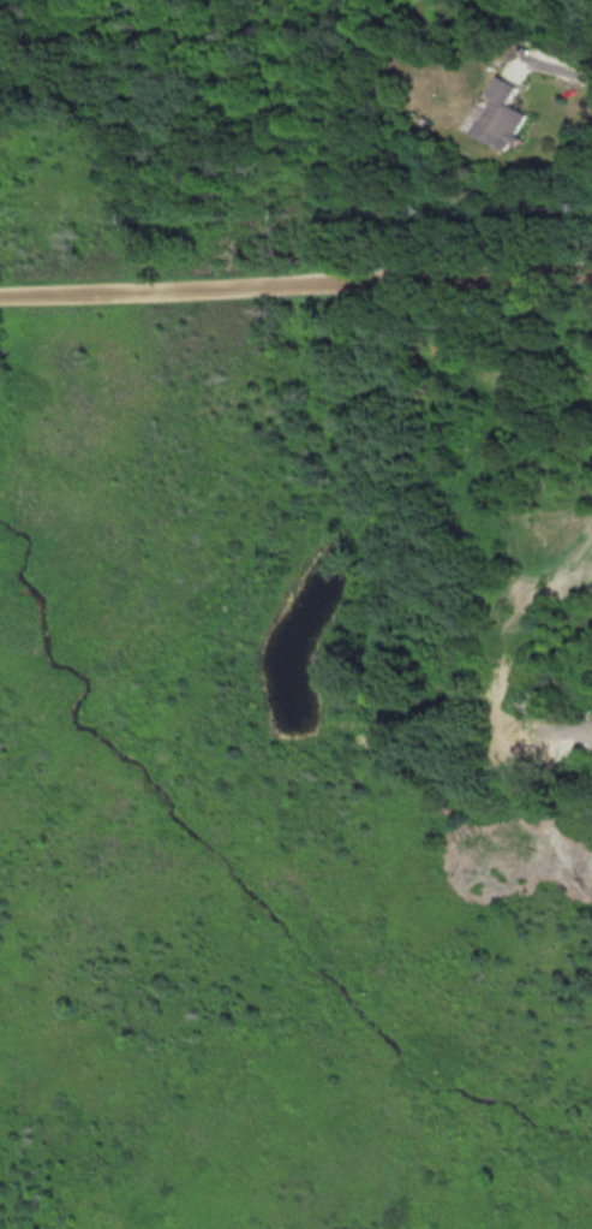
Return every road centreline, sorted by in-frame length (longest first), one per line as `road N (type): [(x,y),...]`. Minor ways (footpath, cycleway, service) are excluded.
road 1 (residential): [(0,288),(591,269)]

